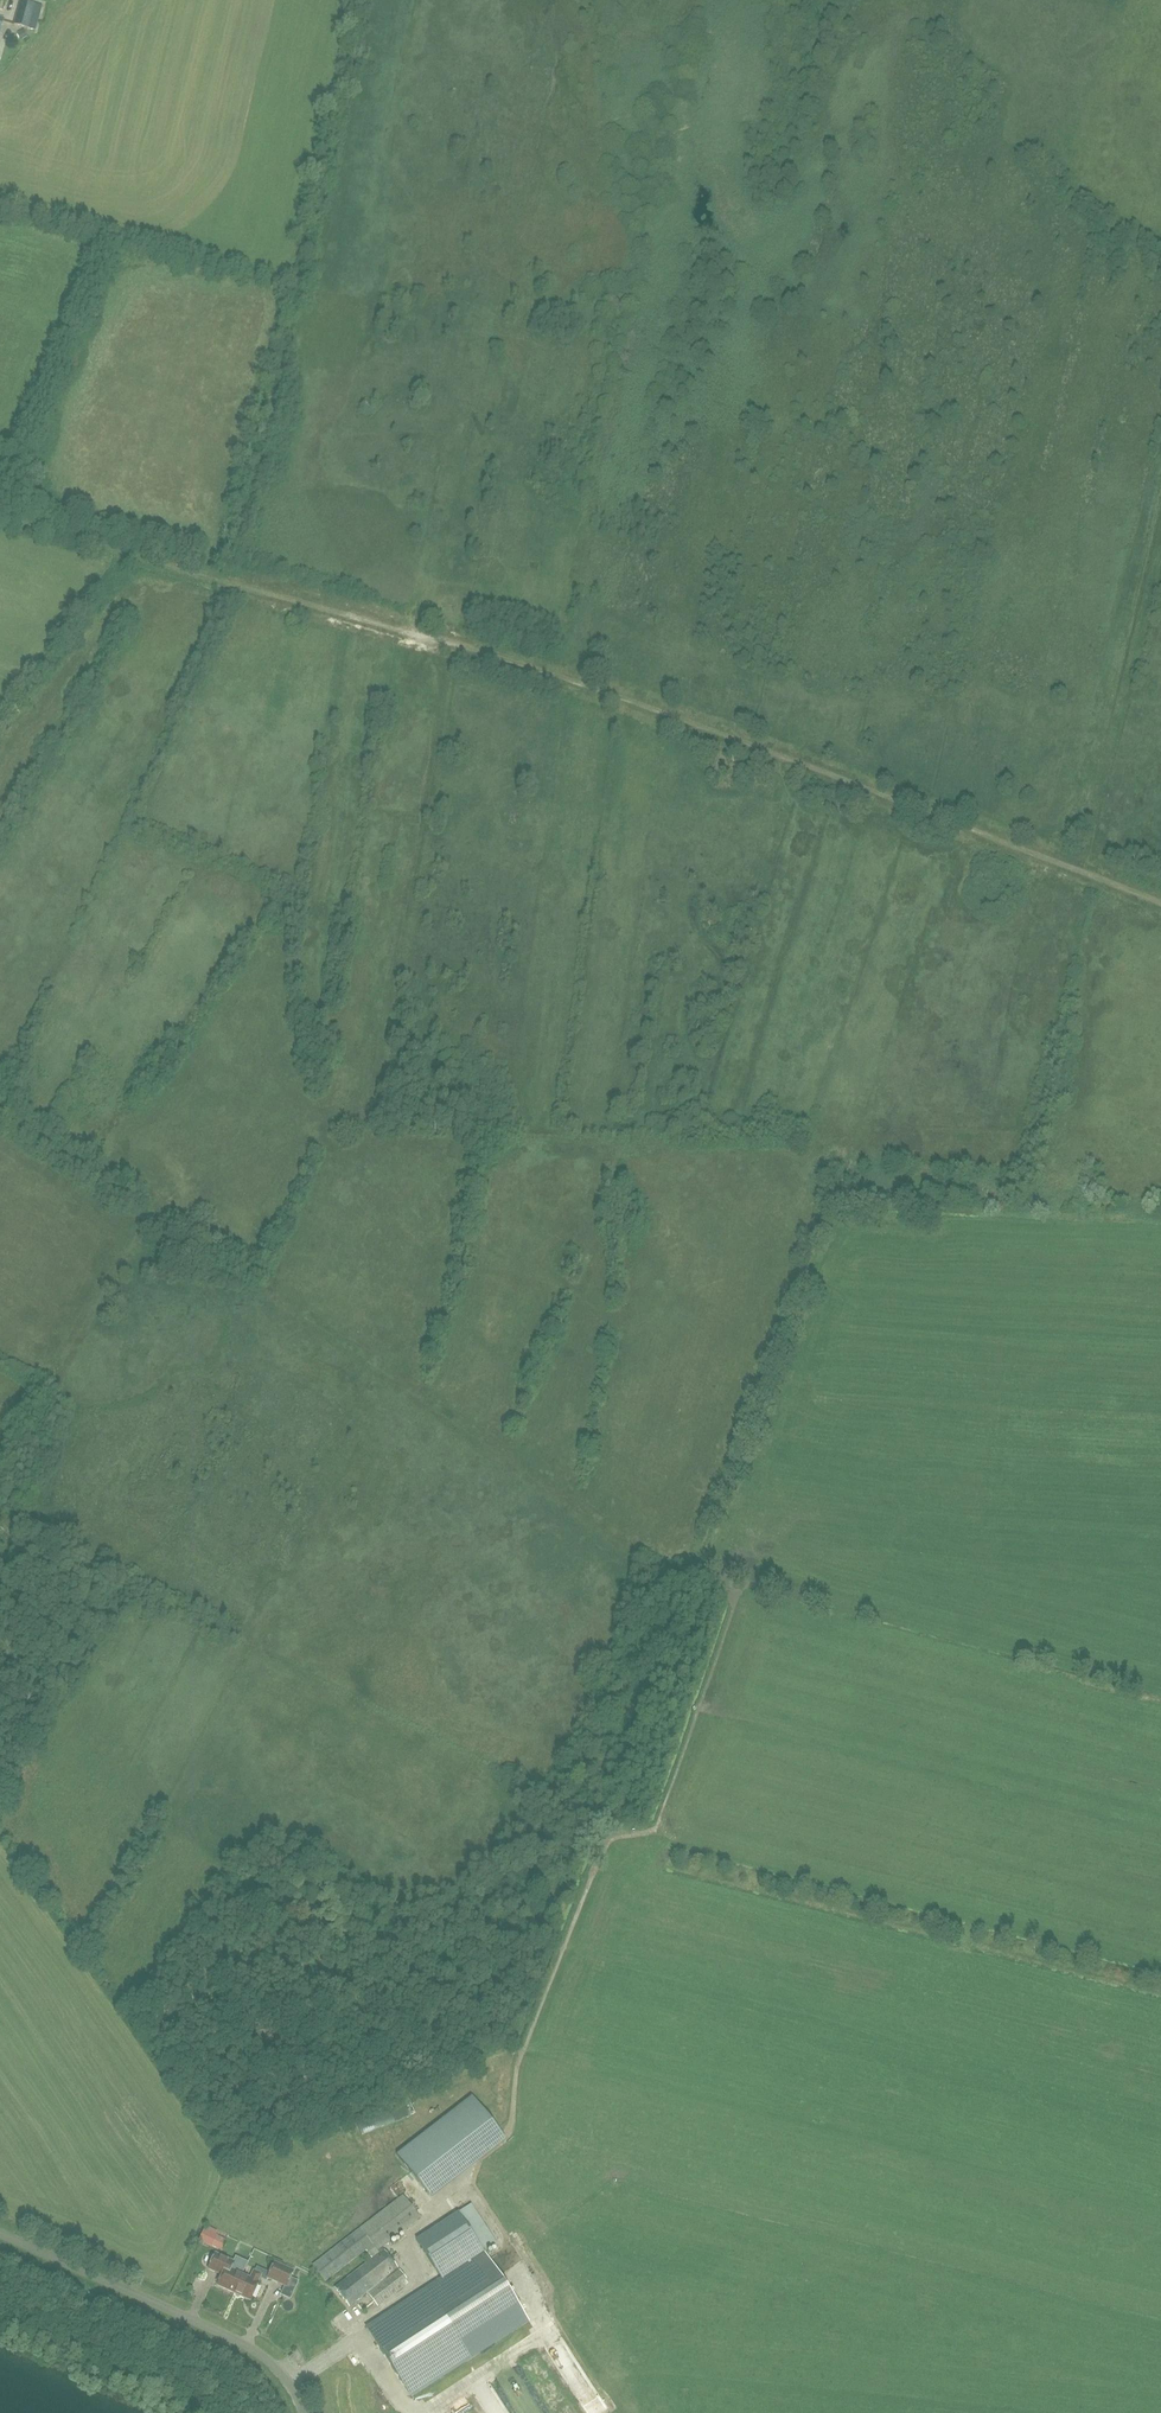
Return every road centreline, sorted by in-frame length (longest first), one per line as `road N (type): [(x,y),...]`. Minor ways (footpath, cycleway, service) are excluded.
road 1 (unclassified): [(303,2412),(285,2378),(248,2346),(0,2235)]

